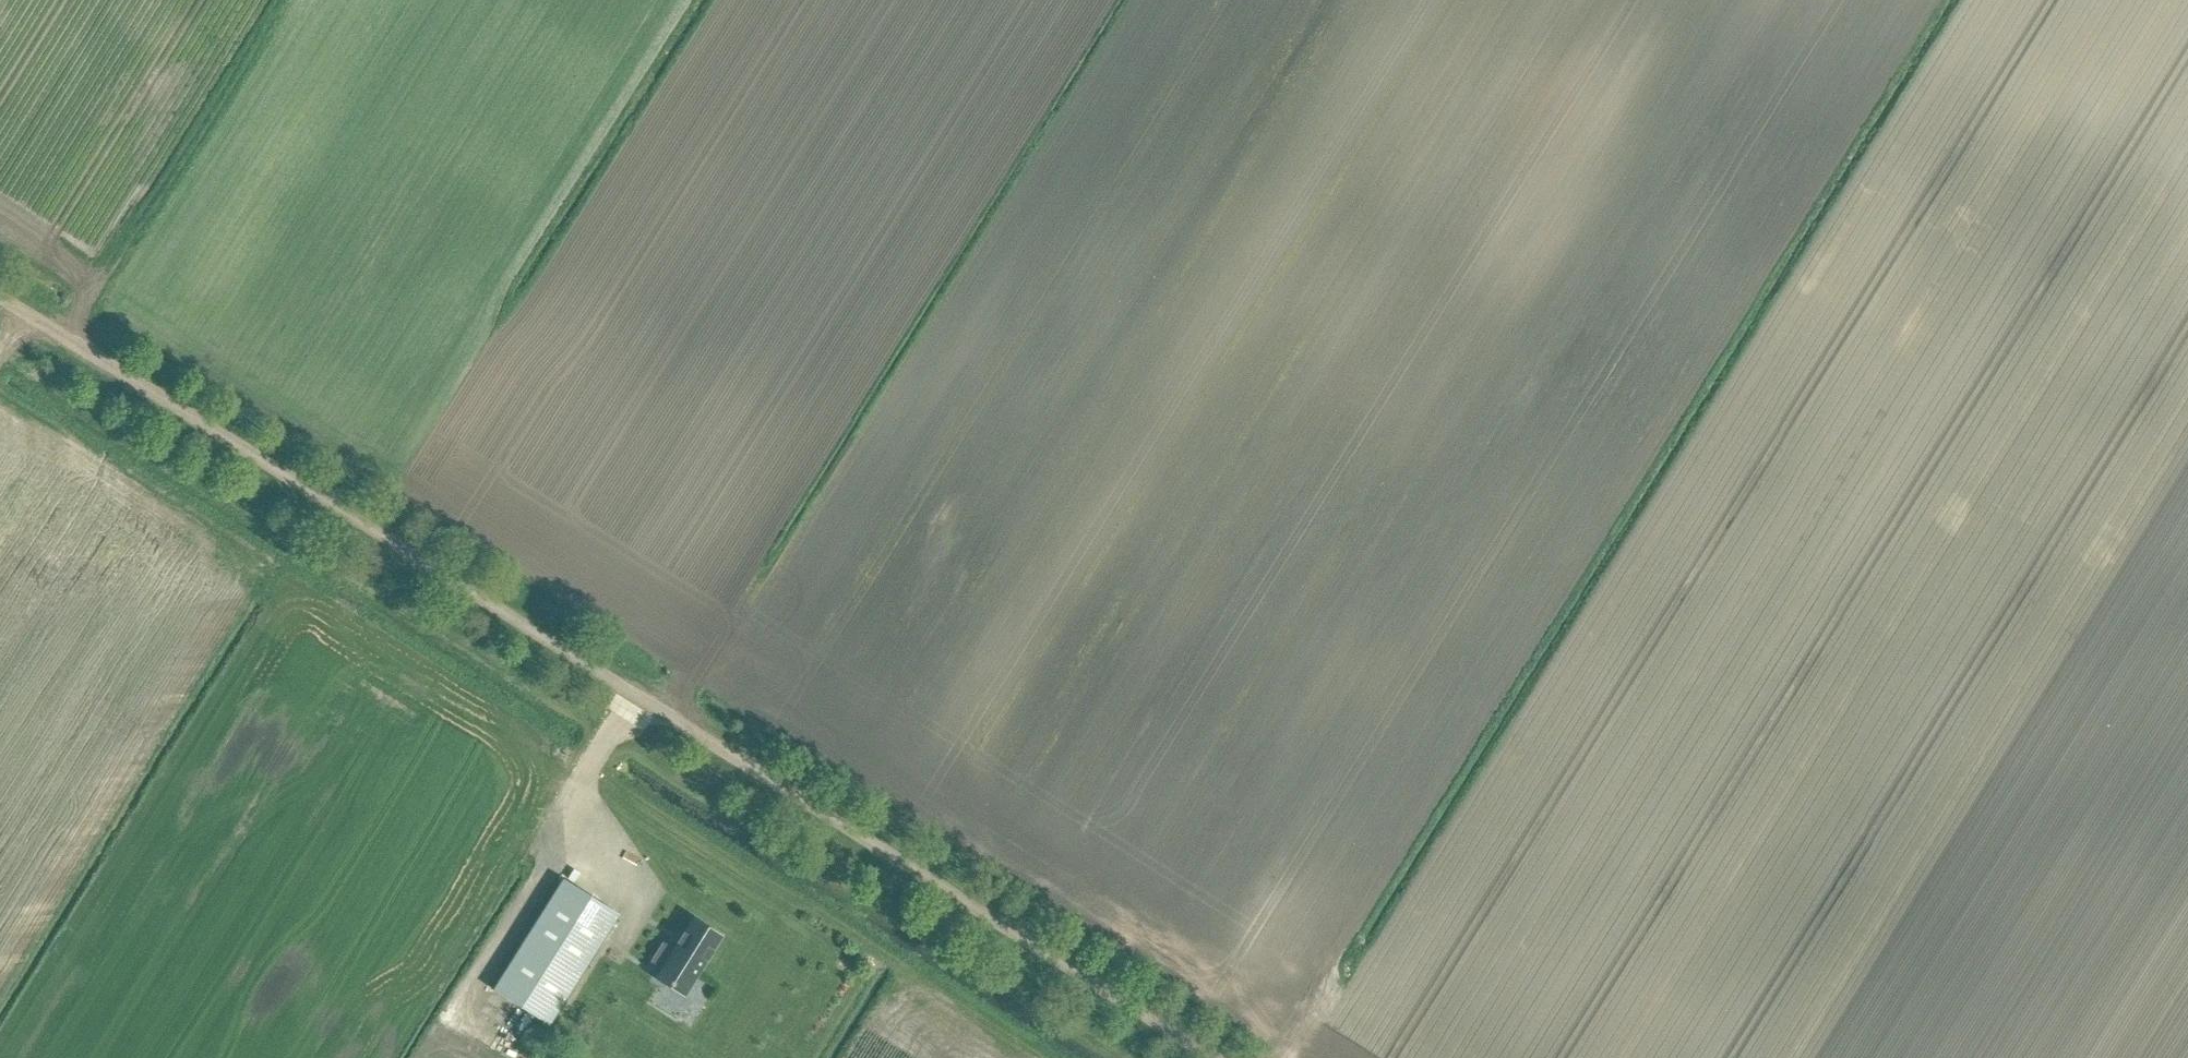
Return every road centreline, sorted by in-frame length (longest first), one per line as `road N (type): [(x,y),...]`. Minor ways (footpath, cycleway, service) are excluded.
road 1 (unclassified): [(1211,1057),(0,296)]

